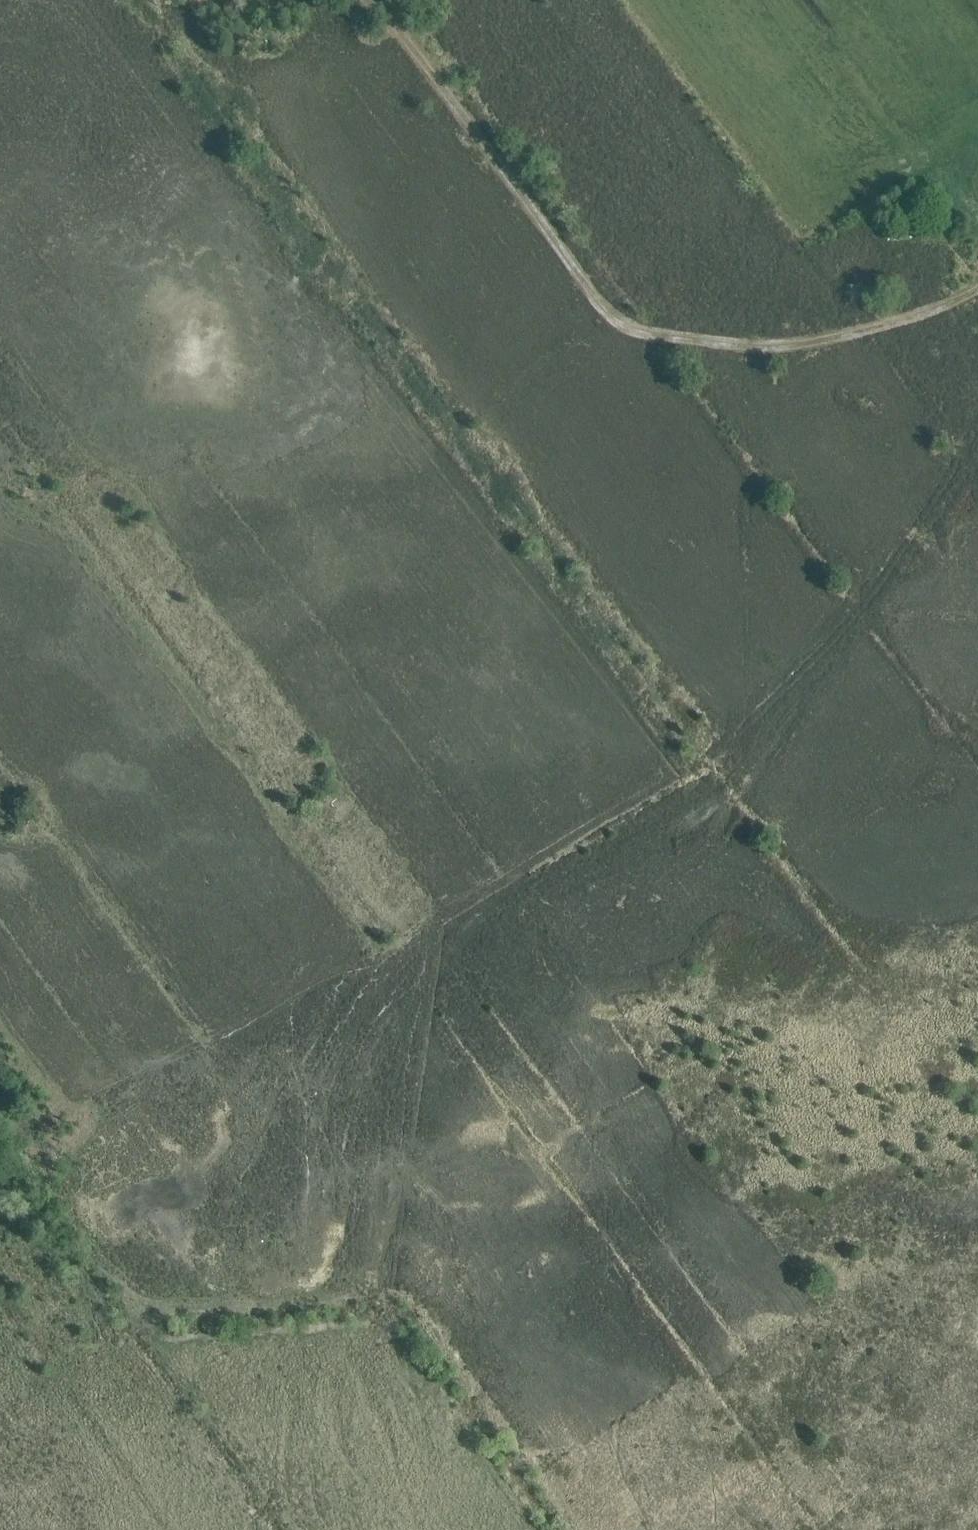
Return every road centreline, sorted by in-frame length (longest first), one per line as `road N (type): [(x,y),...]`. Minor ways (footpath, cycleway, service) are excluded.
road 1 (track): [(363,972),(702,770),(813,675),(977,451)]
road 2 (track): [(366,0),(666,364),(746,370),(803,358),(853,342),(977,276)]

